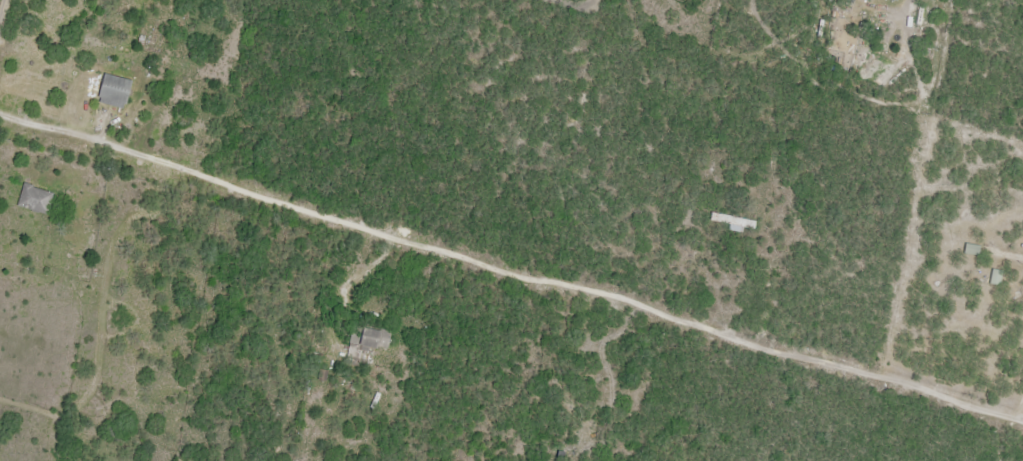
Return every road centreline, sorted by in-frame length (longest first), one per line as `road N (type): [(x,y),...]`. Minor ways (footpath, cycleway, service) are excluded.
road 1 (residential): [(0,116),(1022,426)]

